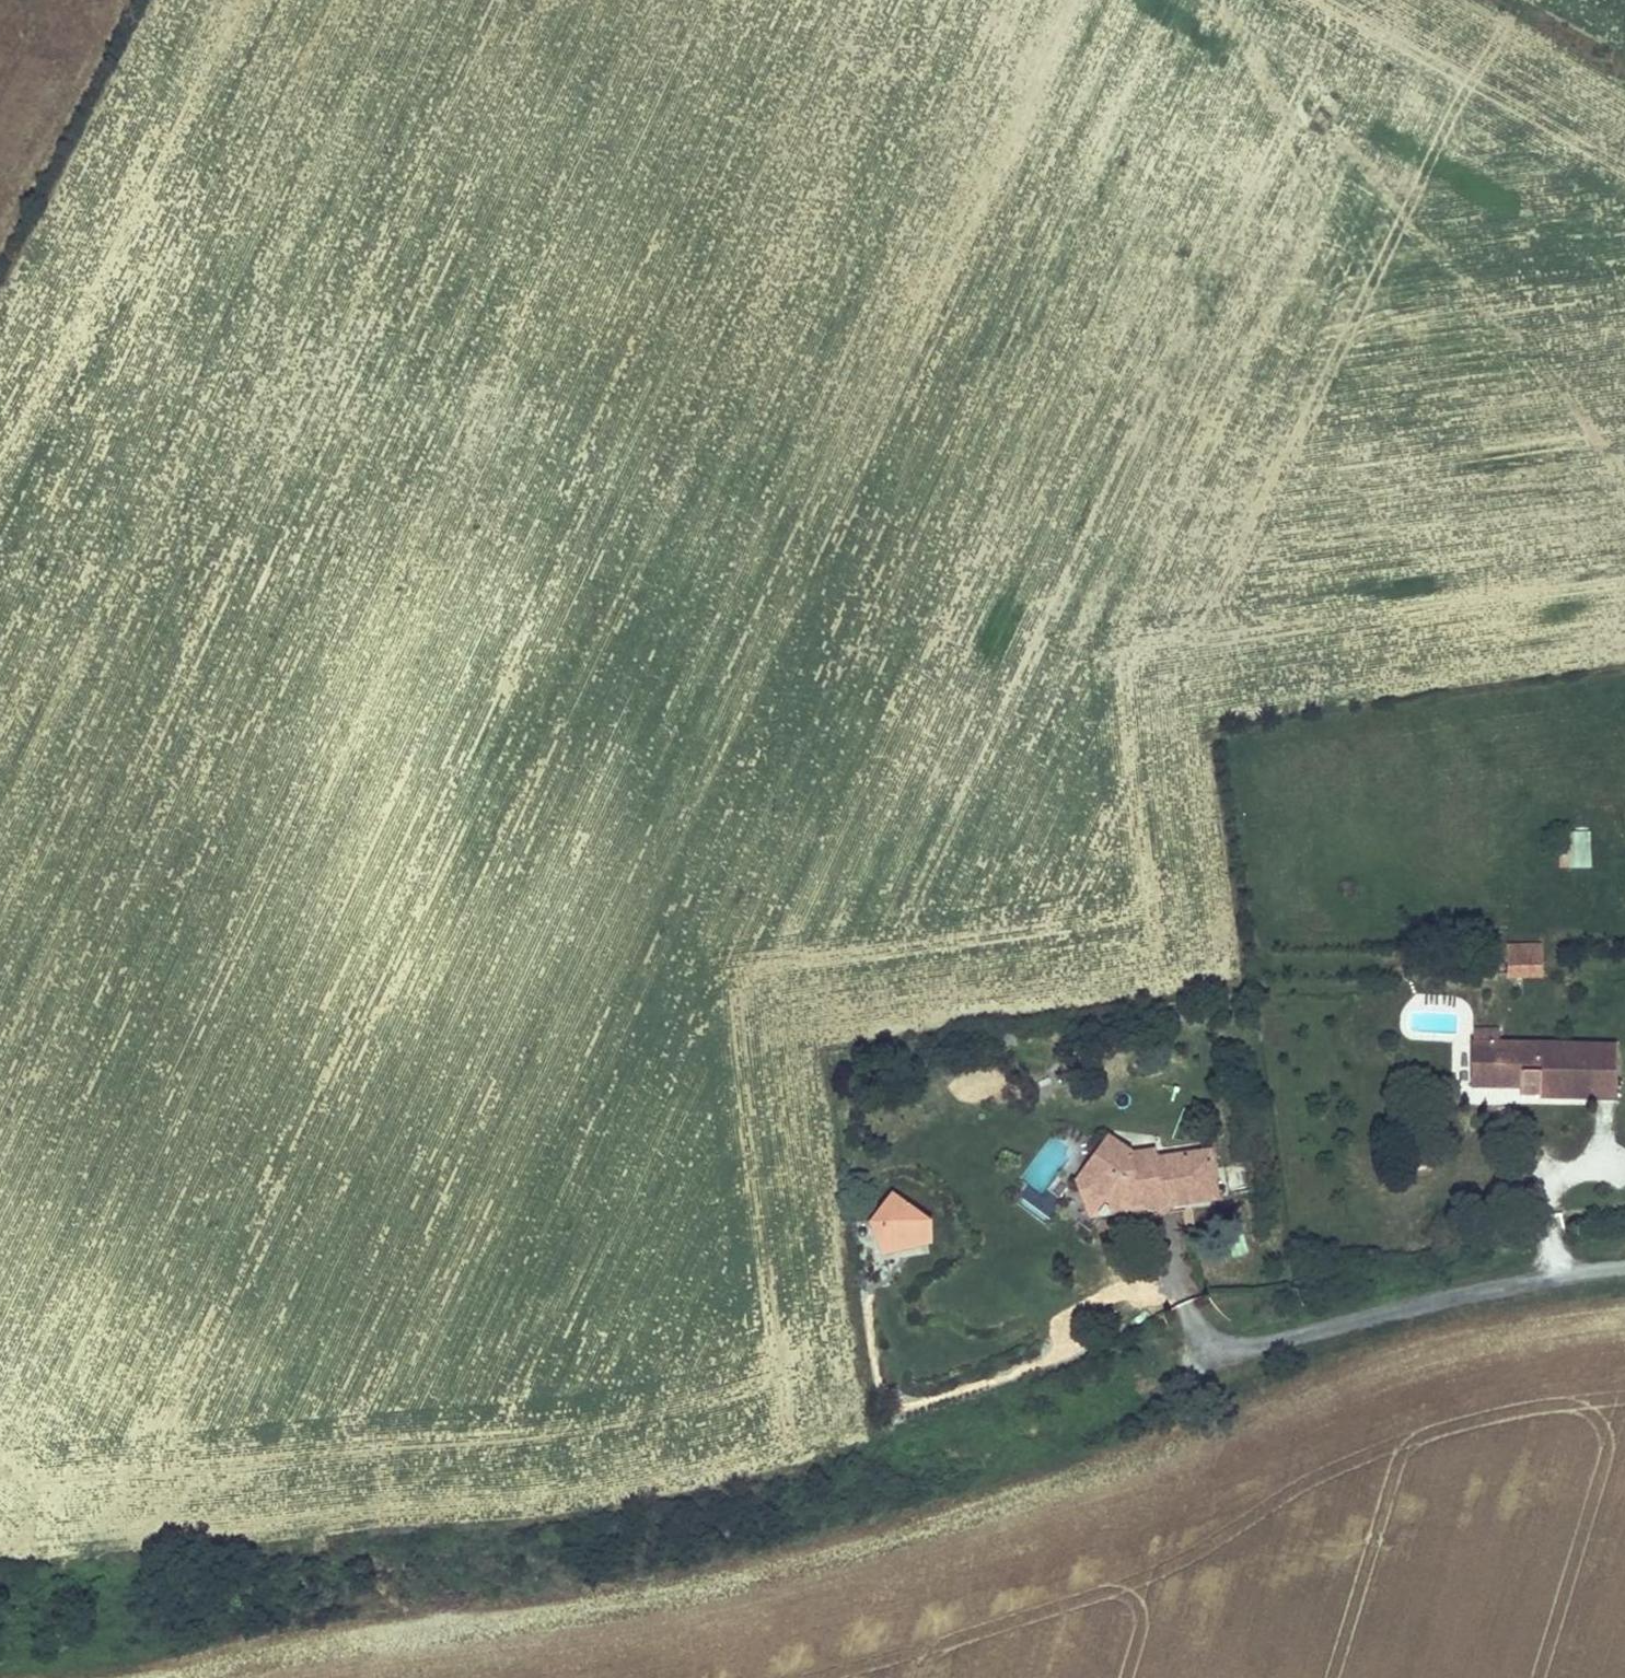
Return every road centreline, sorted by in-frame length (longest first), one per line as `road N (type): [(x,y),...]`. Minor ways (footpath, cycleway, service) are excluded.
road 1 (unclassified): [(1624,1268),(1416,1306),(1215,1364)]

